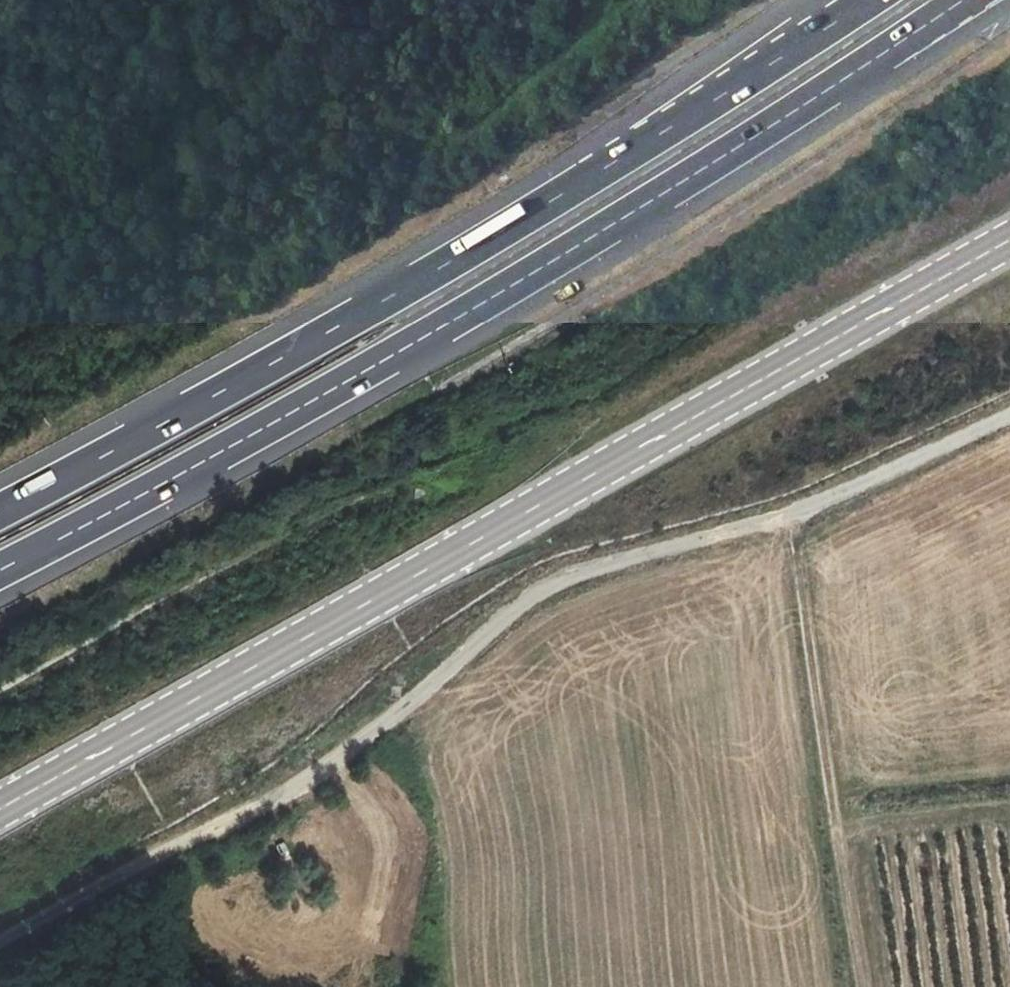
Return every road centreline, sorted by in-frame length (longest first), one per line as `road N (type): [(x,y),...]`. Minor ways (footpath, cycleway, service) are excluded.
road 1 (tertiary): [(0,807),(1009,243)]
road 2 (track): [(1009,415),(794,512),(536,592),(401,714),(289,793),(173,847),(0,947)]
road 3 (motorway): [(0,571),(427,339),(966,0)]
road 4 (motorway): [(869,0),(404,289),(0,510)]
road 5 (track): [(794,512),(833,821),(864,986)]

